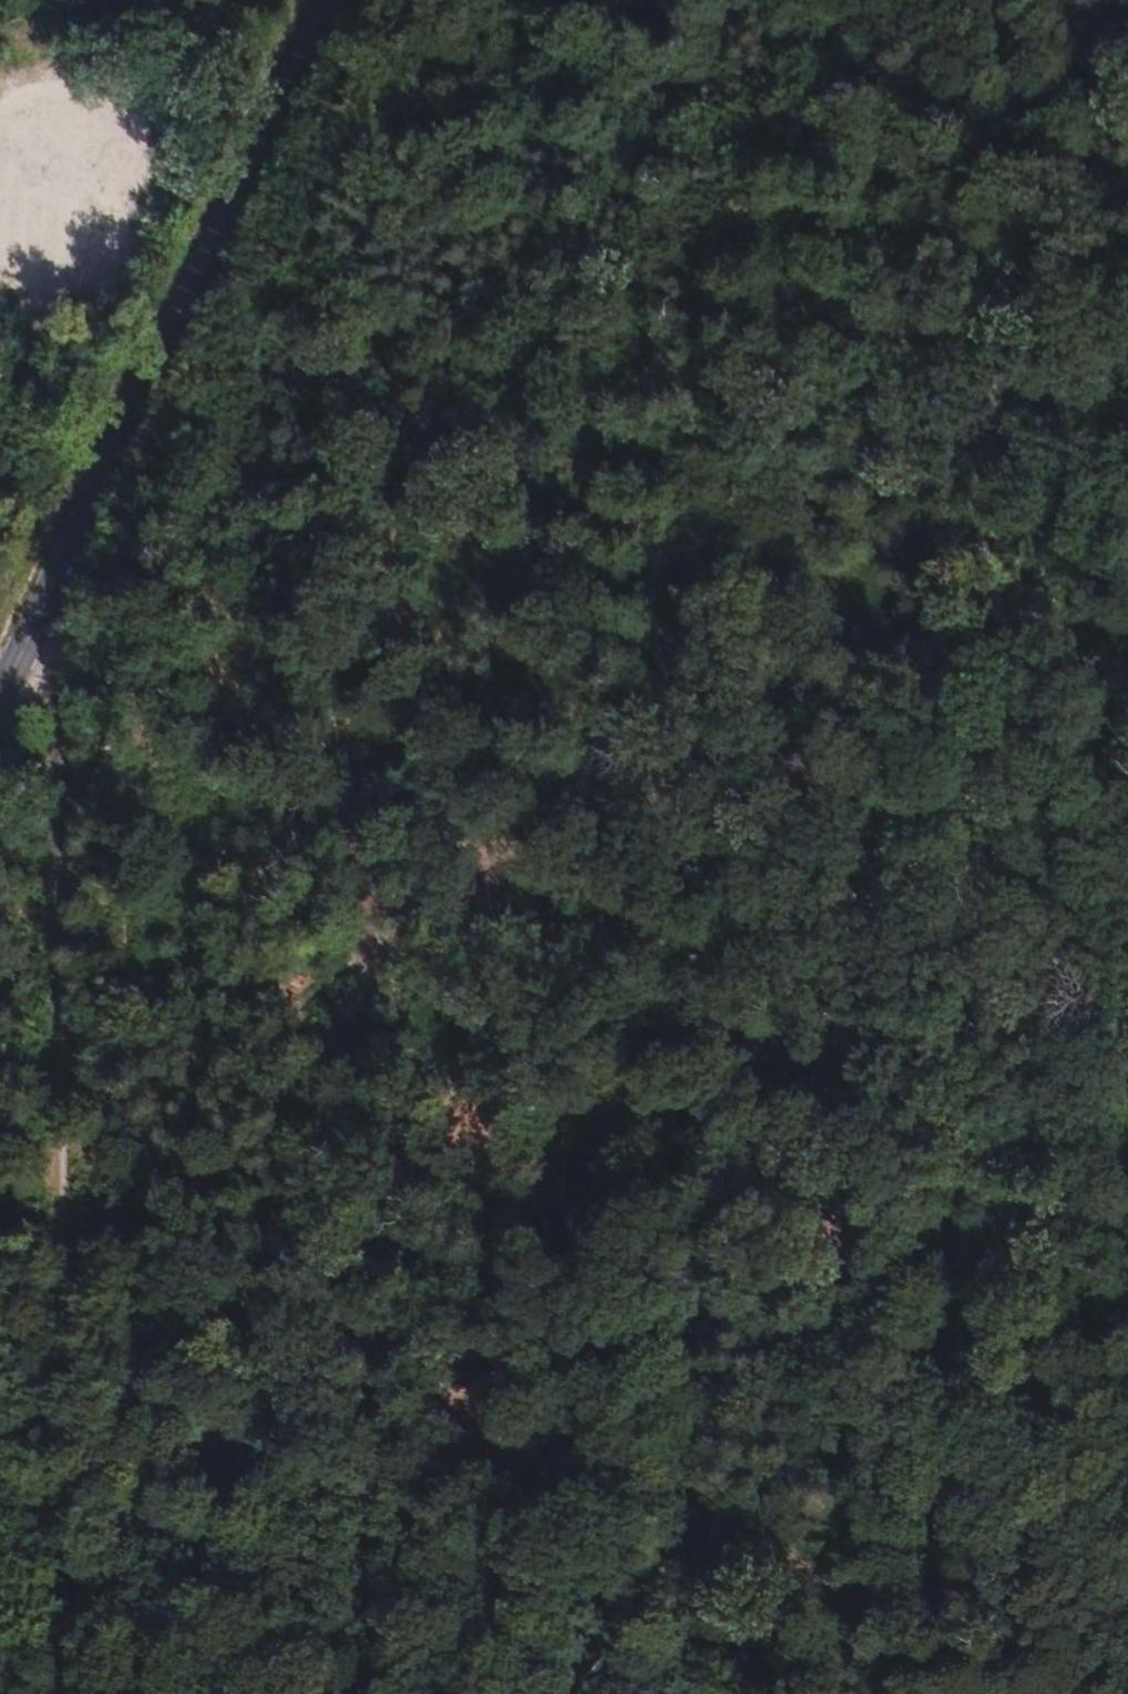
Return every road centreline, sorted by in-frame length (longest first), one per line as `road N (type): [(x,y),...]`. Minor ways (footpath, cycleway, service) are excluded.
road 1 (track): [(909,1693),(897,562)]
road 2 (secondary): [(0,684),(328,0)]
road 3 (track): [(983,599),(989,0)]
road 4 (unclassified): [(63,194),(0,505)]
road 5 (unclassified): [(63,194),(252,0)]
road 6 (track): [(98,0),(102,154)]
road 7 (track): [(101,120),(127,0)]

